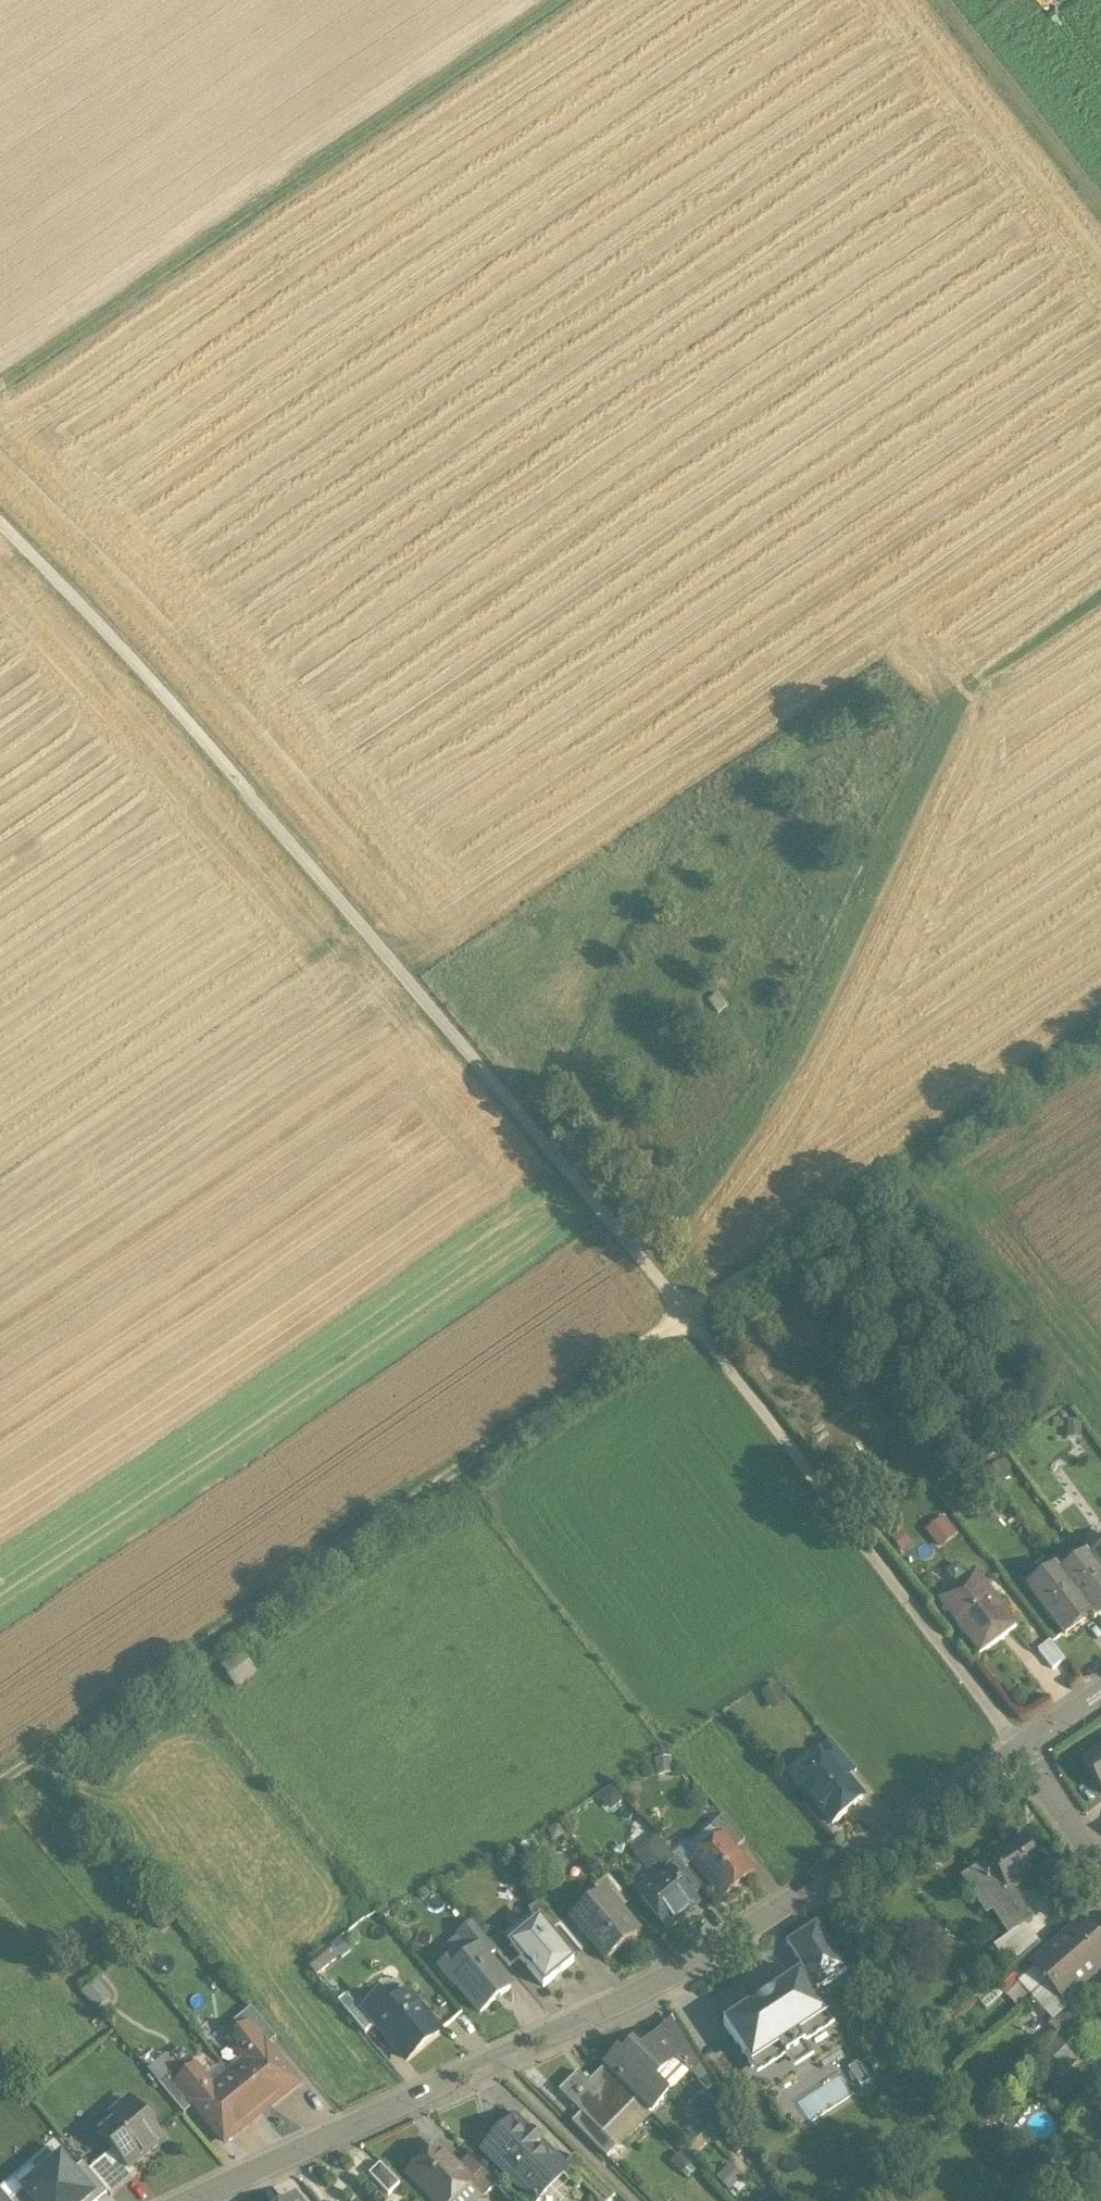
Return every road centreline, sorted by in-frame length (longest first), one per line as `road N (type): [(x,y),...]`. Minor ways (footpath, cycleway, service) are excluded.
road 1 (track): [(0,523),(104,625),(602,1204),(926,1624),(1012,1751)]
road 2 (track): [(1100,1027),(0,1784)]
road 3 (track): [(0,387),(558,0)]
road 4 (residential): [(495,2061),(707,1952),(1012,1751)]
road 5 (residential): [(185,2200),(495,2061)]
road 6 (track): [(938,0),(1100,201)]
road 7 (residential): [(495,2061),(633,2200)]
road 8 (residential): [(1012,1751),(1100,1861)]

